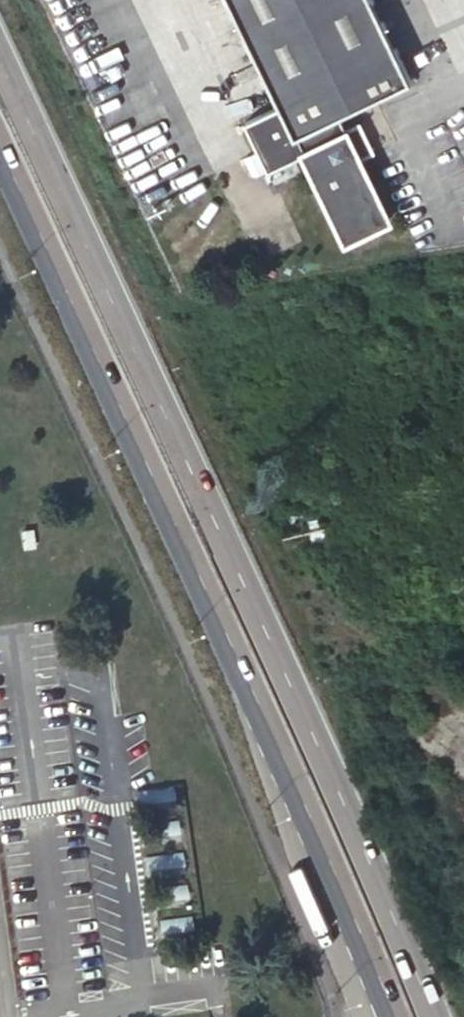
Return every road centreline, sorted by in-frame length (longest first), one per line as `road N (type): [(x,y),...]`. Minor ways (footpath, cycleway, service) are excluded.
road 1 (primary): [(433,1016),(368,855),(0,52)]
road 2 (primary): [(0,151),(318,832),(395,1016)]

